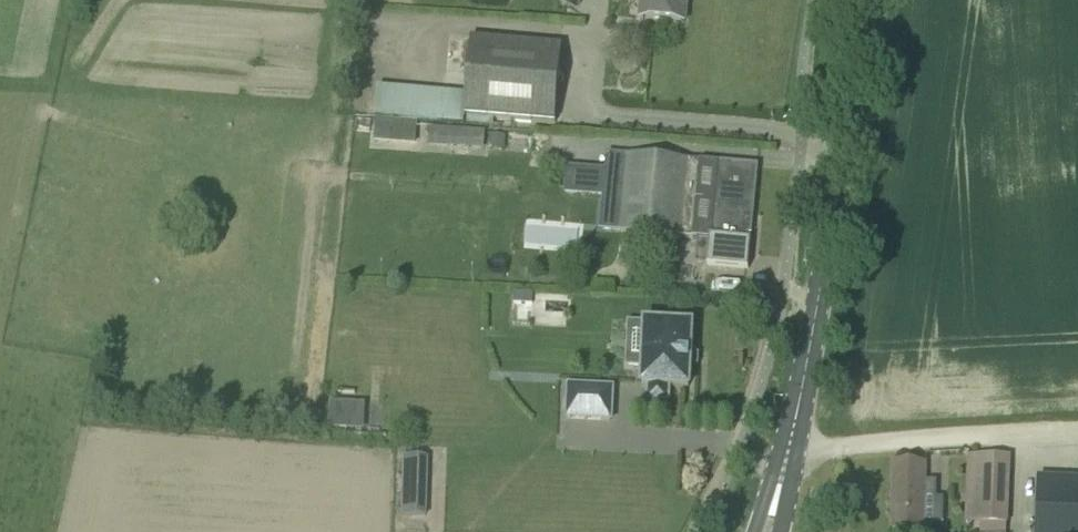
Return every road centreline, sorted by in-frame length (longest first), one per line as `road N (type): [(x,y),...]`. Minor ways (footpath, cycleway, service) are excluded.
road 1 (tertiary): [(789,444),(863,0)]
road 2 (track): [(789,444),(826,451),(1077,432)]

